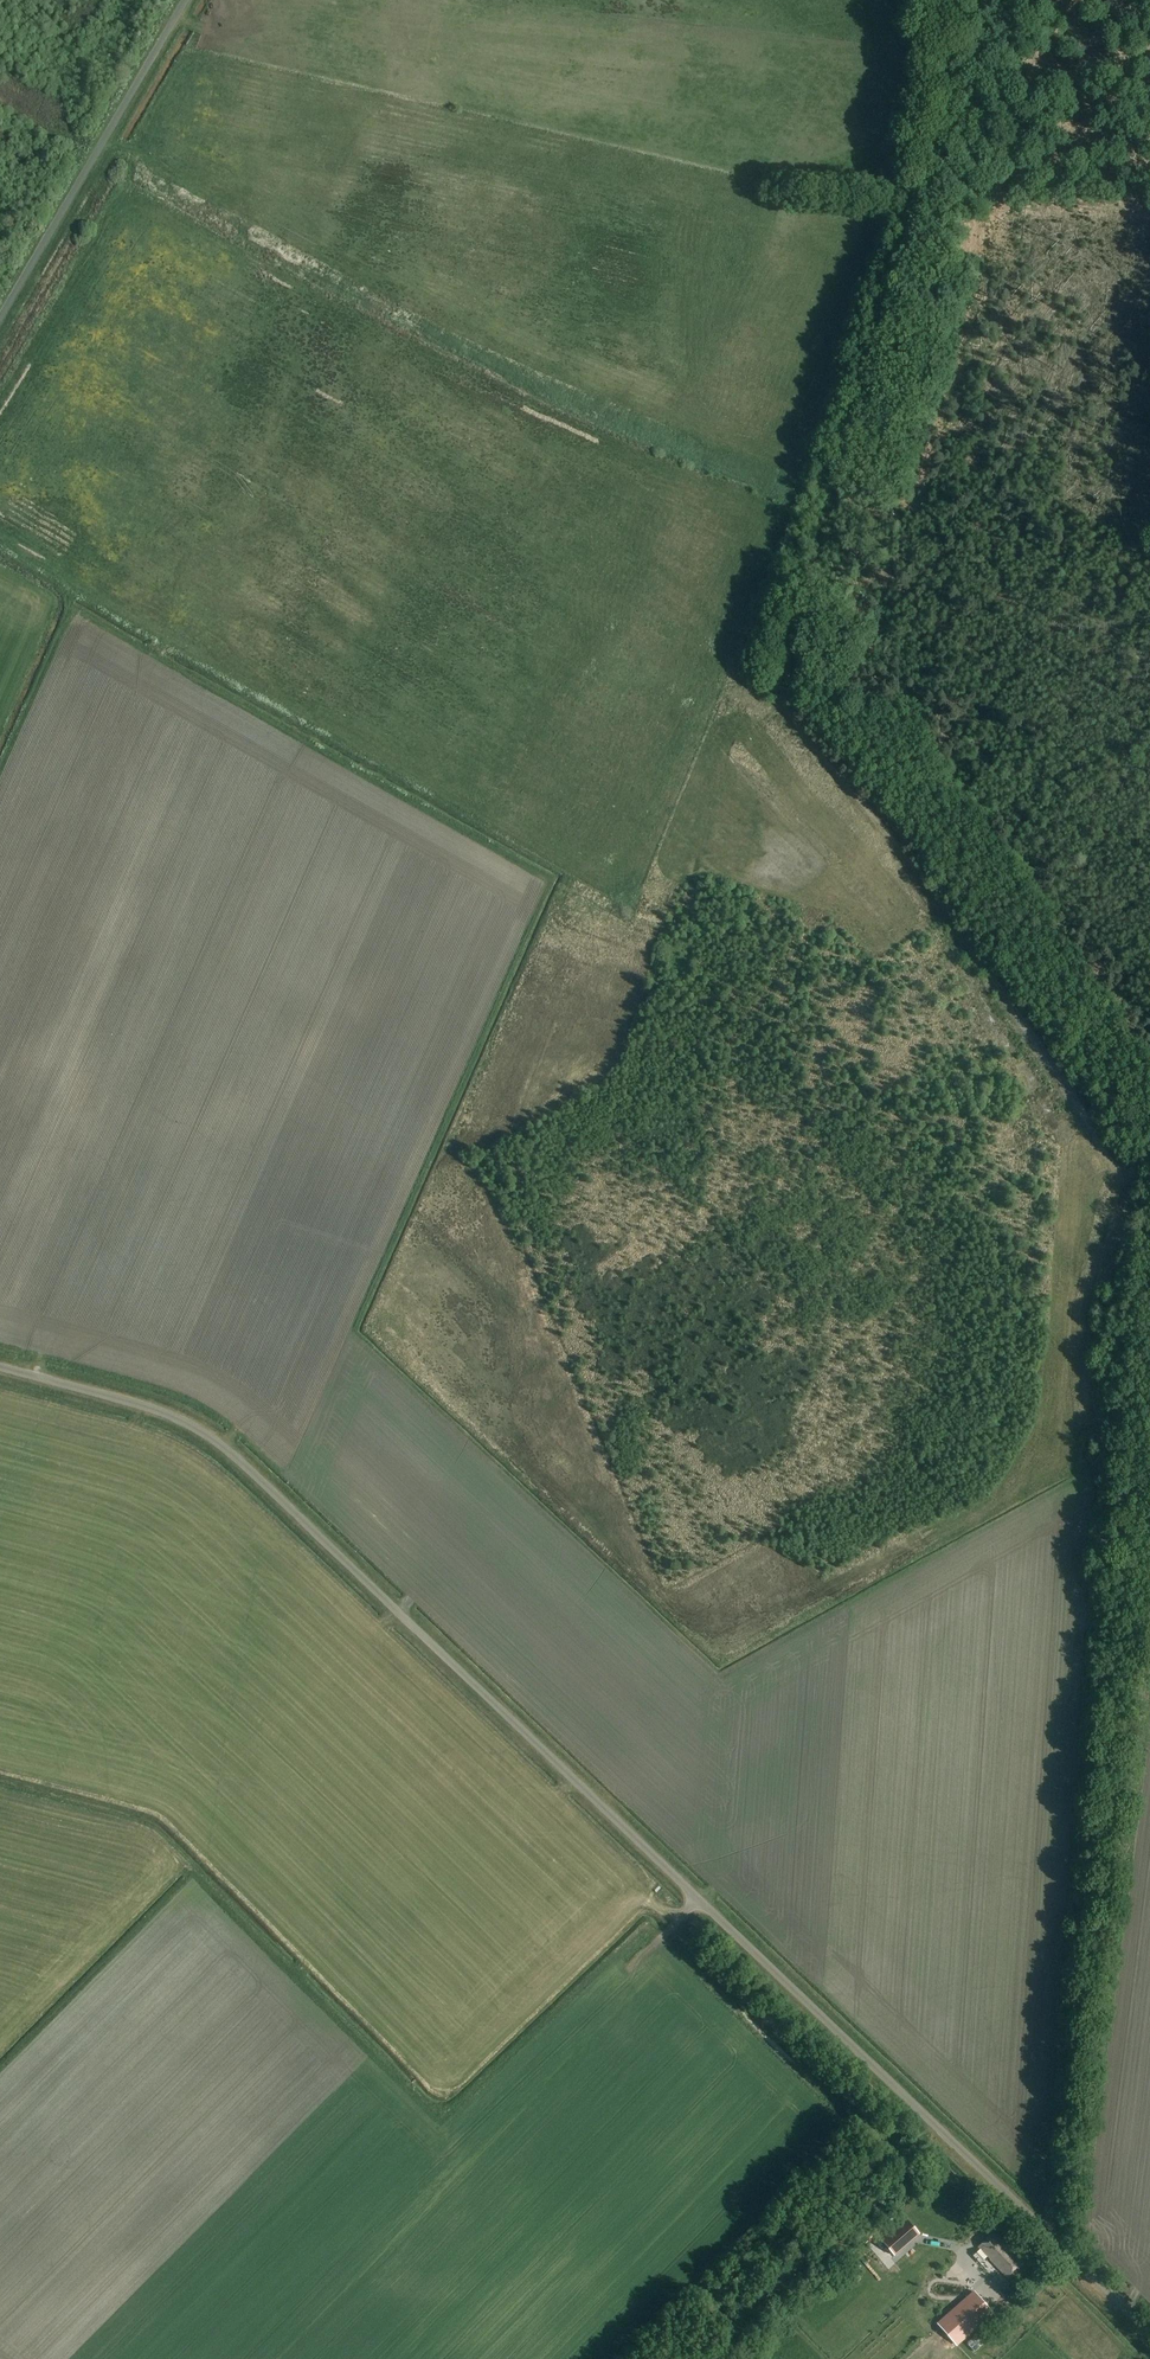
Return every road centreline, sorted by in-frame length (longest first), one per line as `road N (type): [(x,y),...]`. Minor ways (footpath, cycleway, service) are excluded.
road 1 (track): [(791,668),(794,711),(922,872),(1119,1170),(1050,2235)]
road 2 (unclassified): [(1149,2336),(230,1451),(184,1417),(0,1364)]
road 3 (track): [(938,0),(947,88),(939,137),(788,655),(799,677),(813,683),(971,723)]
road 4 (unclassified): [(0,319),(185,0)]

